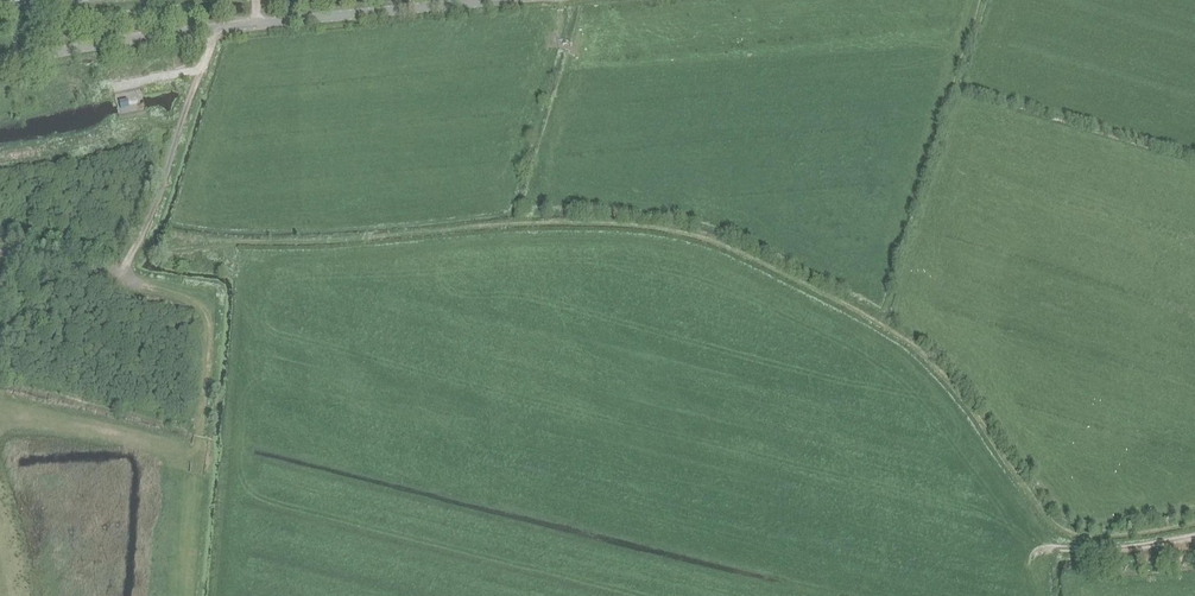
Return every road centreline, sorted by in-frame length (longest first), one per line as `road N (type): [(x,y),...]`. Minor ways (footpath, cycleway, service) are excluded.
road 1 (unclassified): [(0,63),(169,32),(484,0)]
road 2 (track): [(137,246),(125,271),(111,272),(0,248)]
road 3 (track): [(1194,536),(1053,548)]

